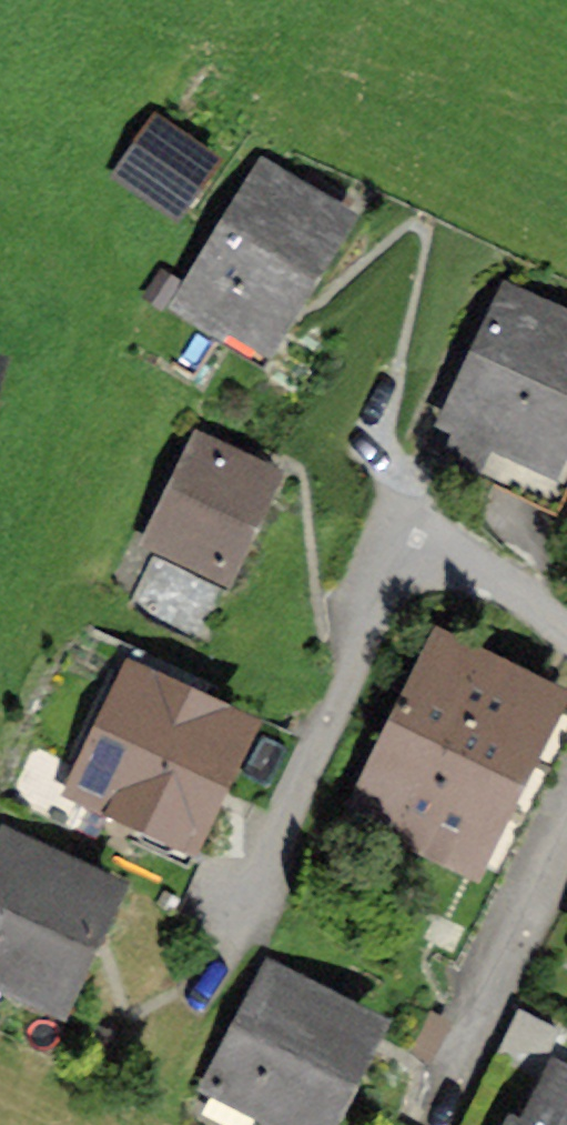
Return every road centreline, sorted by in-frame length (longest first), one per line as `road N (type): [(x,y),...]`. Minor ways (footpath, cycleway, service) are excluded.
road 1 (residential): [(566,627),(540,604),(407,533),(186,1000)]
road 2 (residential): [(566,842),(479,1022)]

